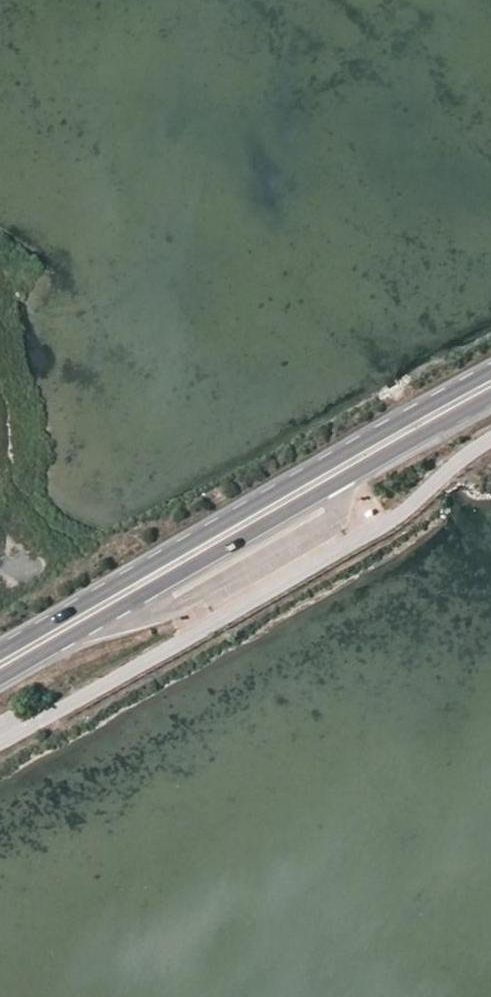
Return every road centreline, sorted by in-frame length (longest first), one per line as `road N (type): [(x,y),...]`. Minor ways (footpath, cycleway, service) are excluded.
road 1 (primary): [(490,369),(0,652)]
road 2 (primary): [(0,679),(490,399)]

